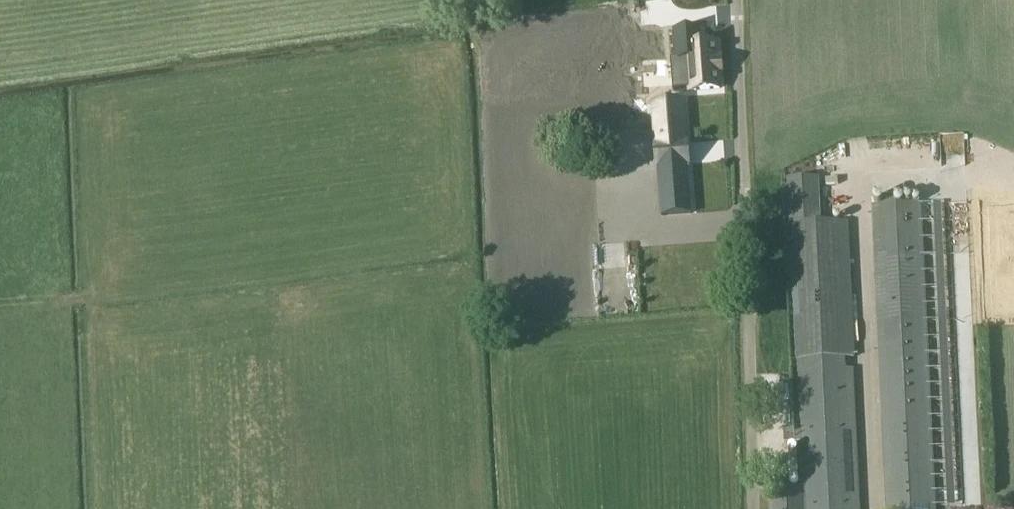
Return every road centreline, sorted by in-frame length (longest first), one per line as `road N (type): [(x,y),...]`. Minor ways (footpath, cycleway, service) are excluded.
road 1 (unclassified): [(756,508),(740,0)]

